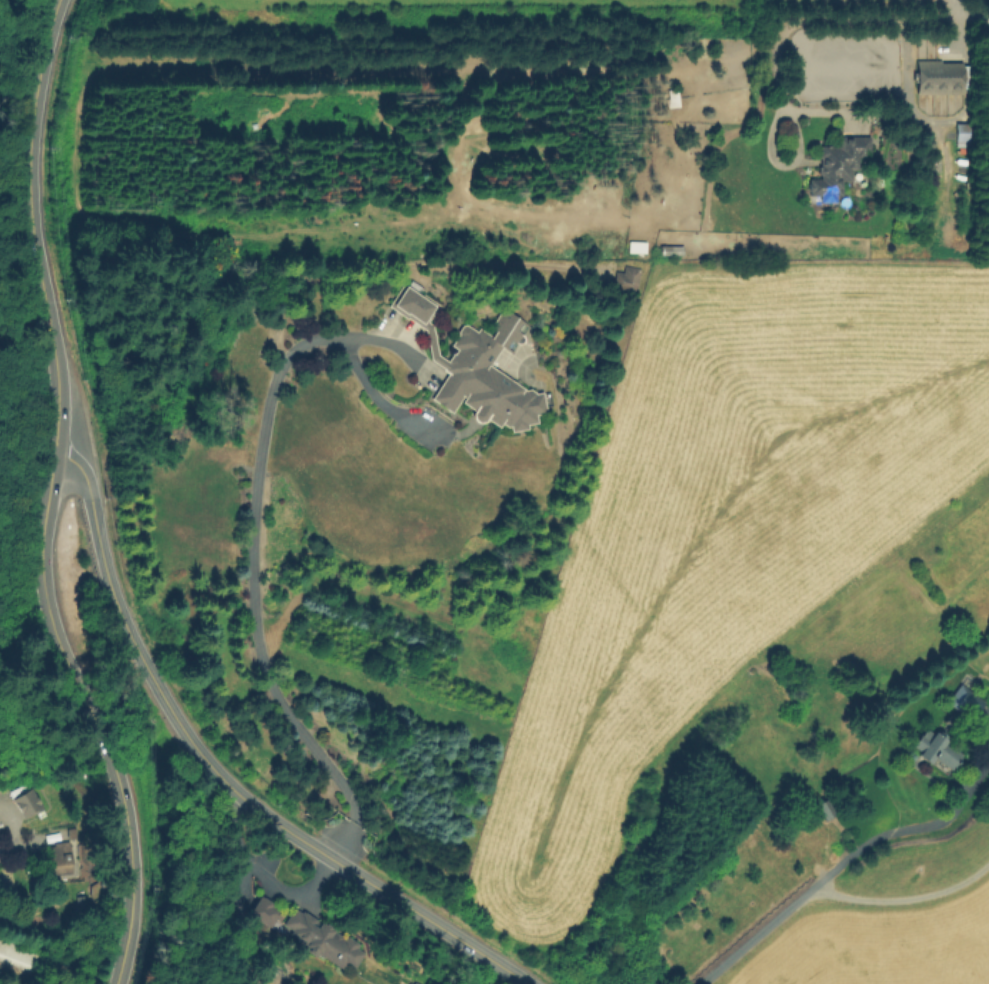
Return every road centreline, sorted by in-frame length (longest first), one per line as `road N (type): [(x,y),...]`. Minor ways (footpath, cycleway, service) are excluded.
road 1 (tertiary): [(50,454),(80,472),(123,626),(171,715),(218,777),(293,836),(527,983)]
road 2 (primary): [(43,497),(38,548),(49,623),(110,763),(129,846),(115,983)]
road 3 (primary): [(56,0),(38,71),(28,176),(54,385),(43,497)]

